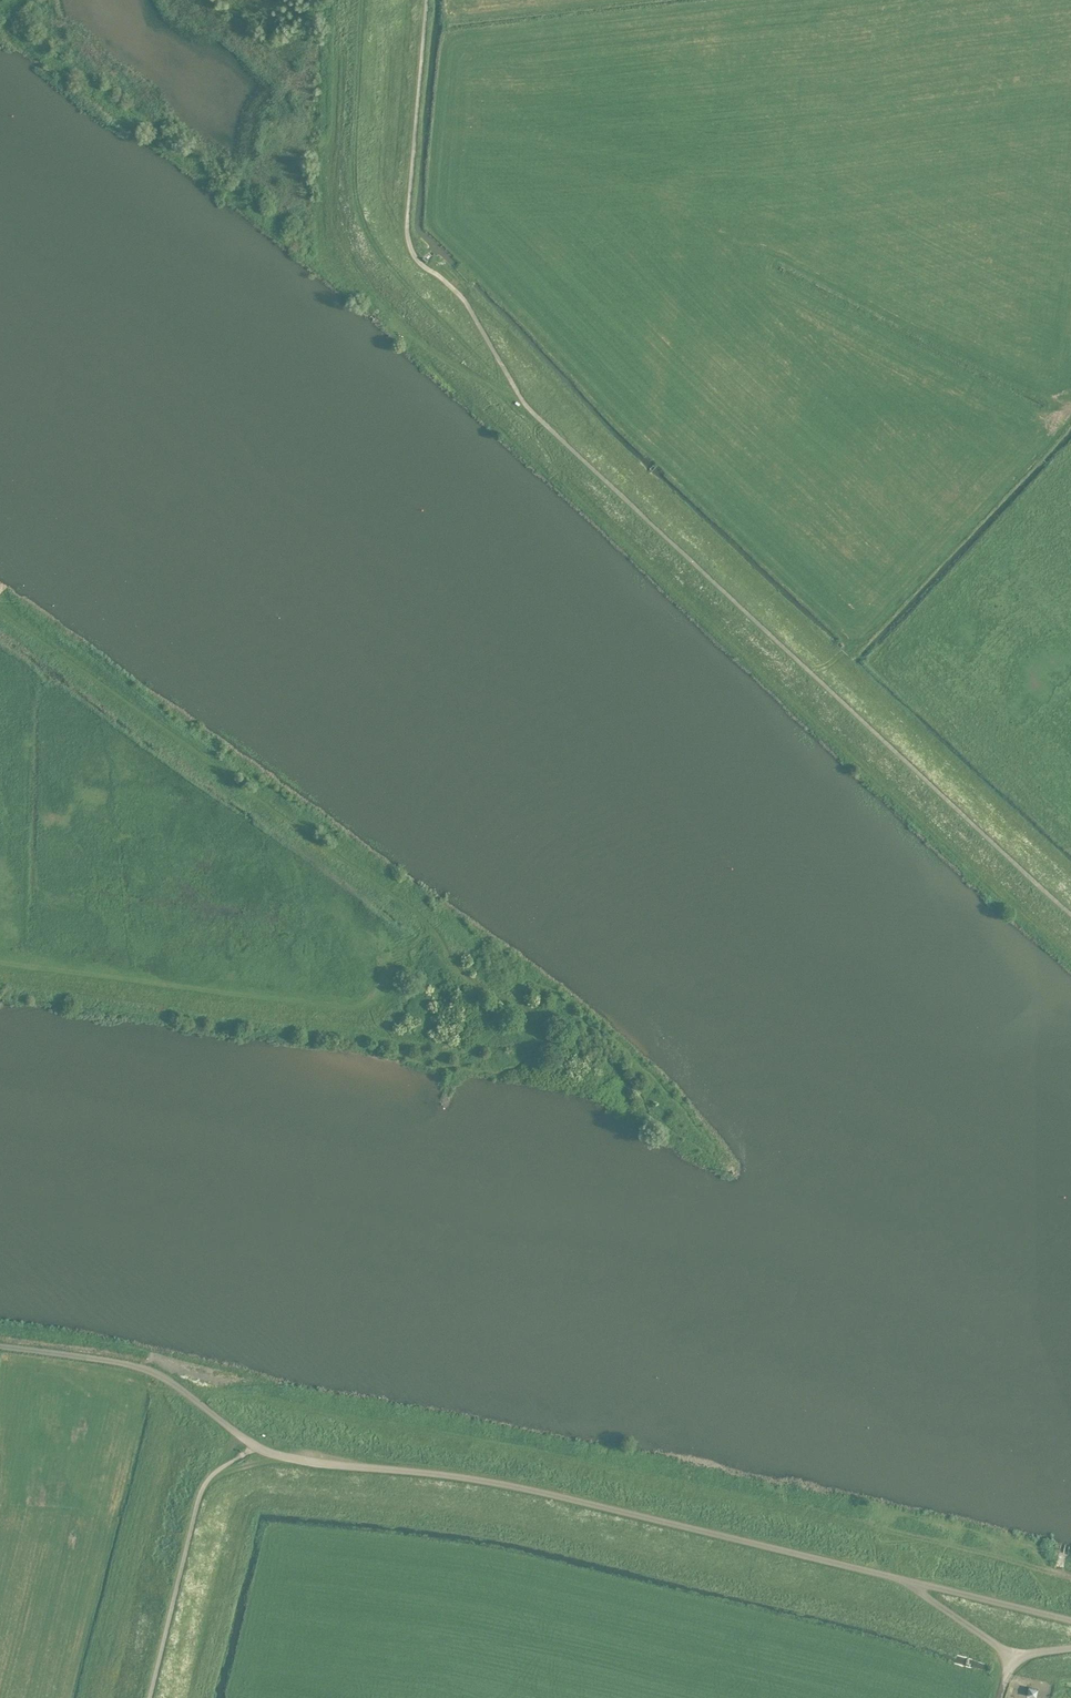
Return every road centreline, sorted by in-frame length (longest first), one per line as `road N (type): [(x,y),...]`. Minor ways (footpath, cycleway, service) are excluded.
road 1 (unclassified): [(1070,1619),(504,1484),(268,1451),(152,1366),(0,1343)]
road 2 (track): [(429,931),(0,612)]
road 3 (track): [(0,961),(360,1005),(378,995),(382,975),(415,944)]
road 4 (track): [(415,944),(429,931),(456,968),(529,1010)]

